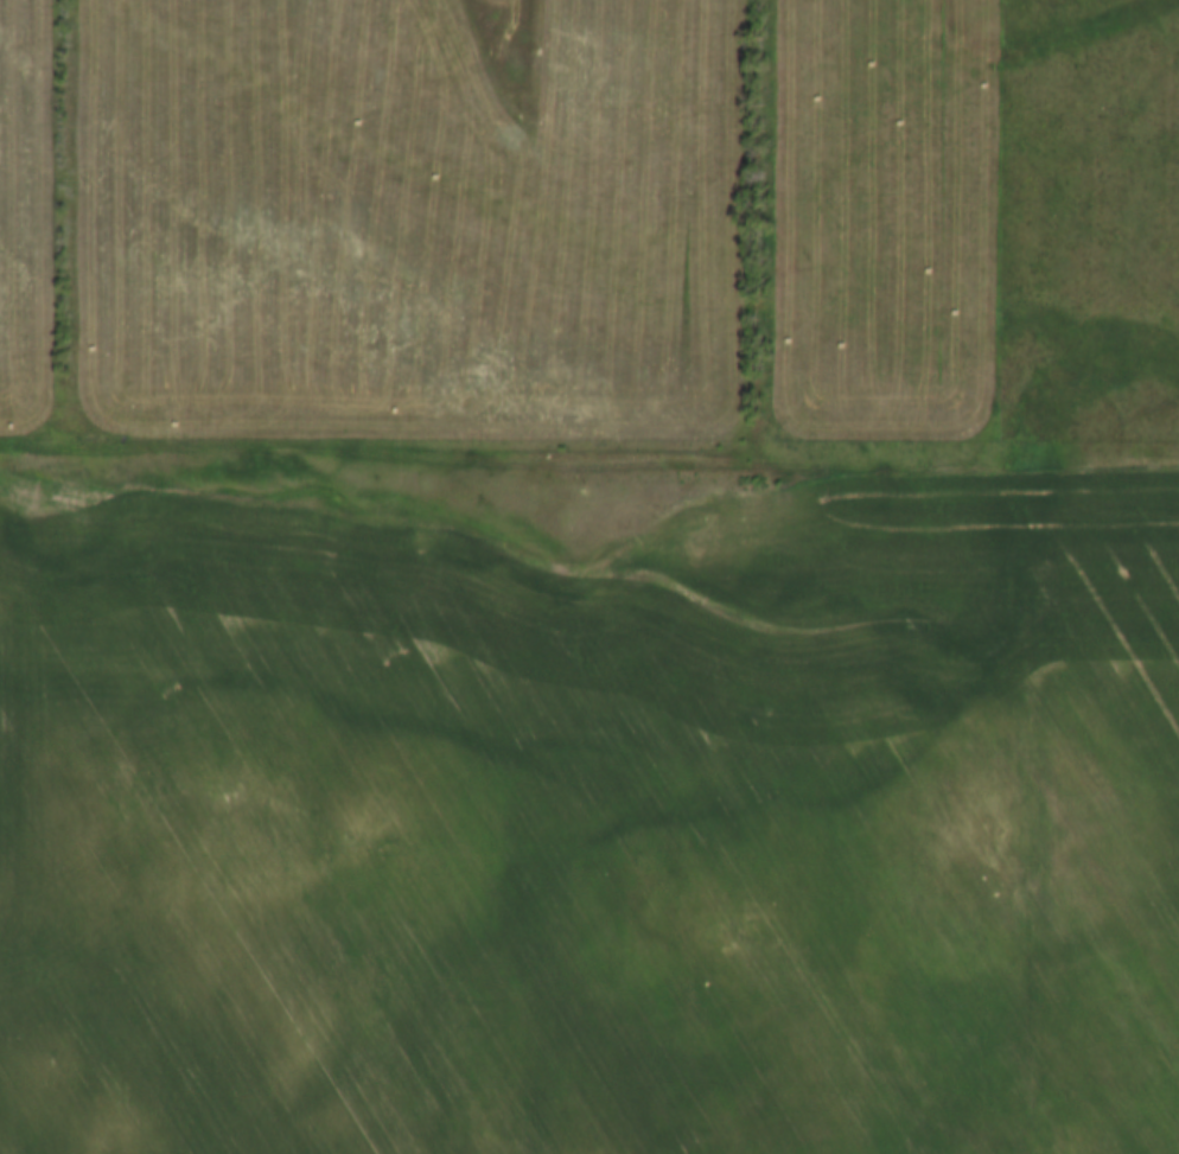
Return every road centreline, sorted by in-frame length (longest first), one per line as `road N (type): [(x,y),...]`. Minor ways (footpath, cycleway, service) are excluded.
road 1 (track): [(1178,470),(1001,482),(877,464),(622,455),(286,446),(0,450)]

